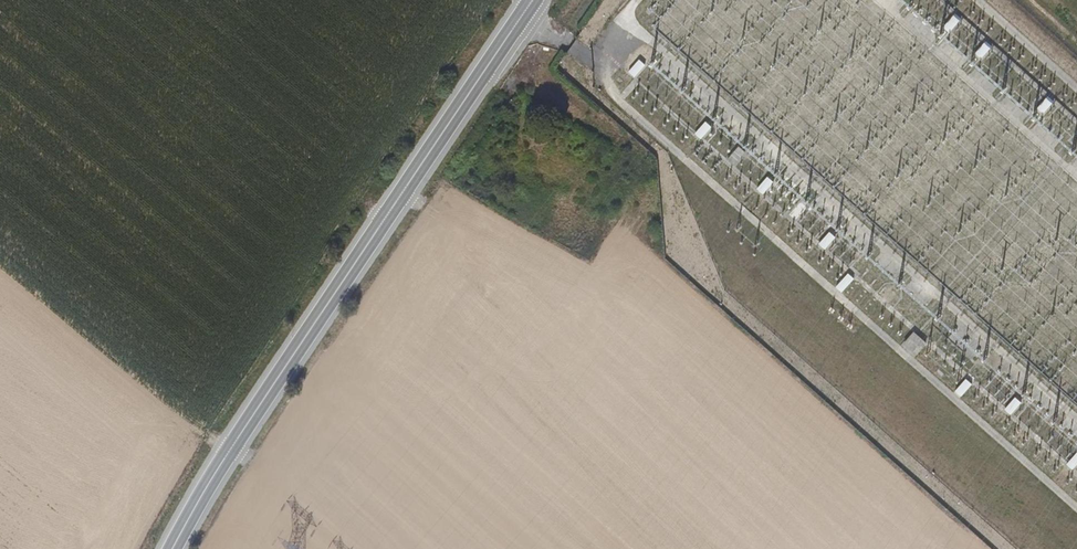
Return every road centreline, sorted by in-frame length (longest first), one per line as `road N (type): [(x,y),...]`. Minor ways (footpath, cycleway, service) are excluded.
road 1 (secondary): [(533,0),(173,548)]

